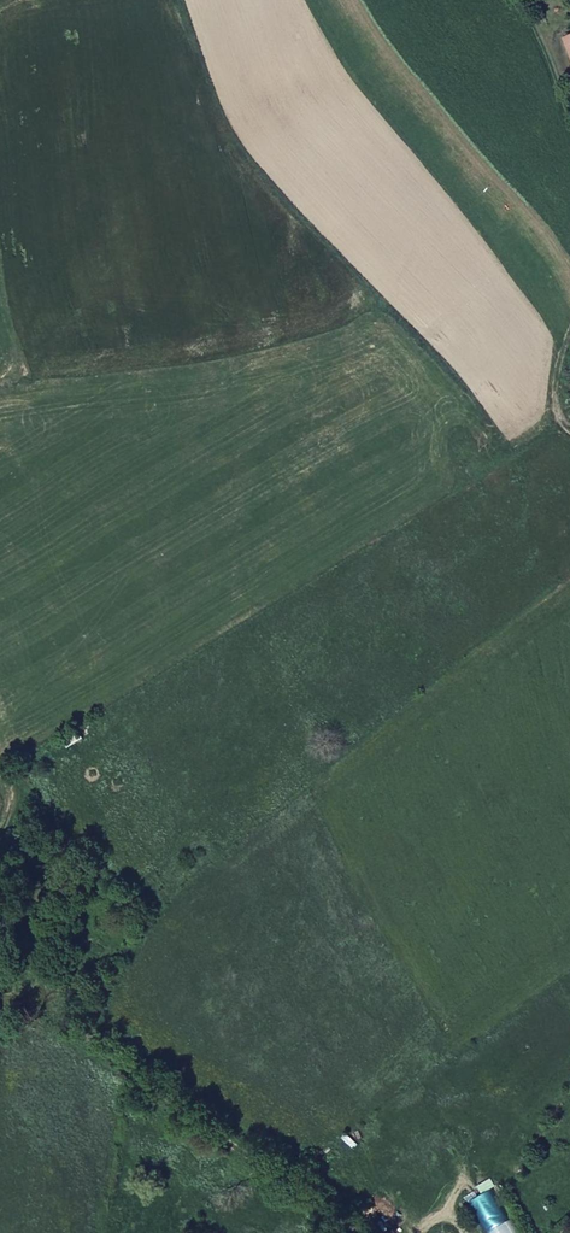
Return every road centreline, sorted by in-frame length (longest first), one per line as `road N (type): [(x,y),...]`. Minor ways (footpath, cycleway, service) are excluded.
road 1 (track): [(0,1002),(59,1017),(202,1122),(343,1206),(369,1232)]
road 2 (track): [(569,125),(513,0)]

